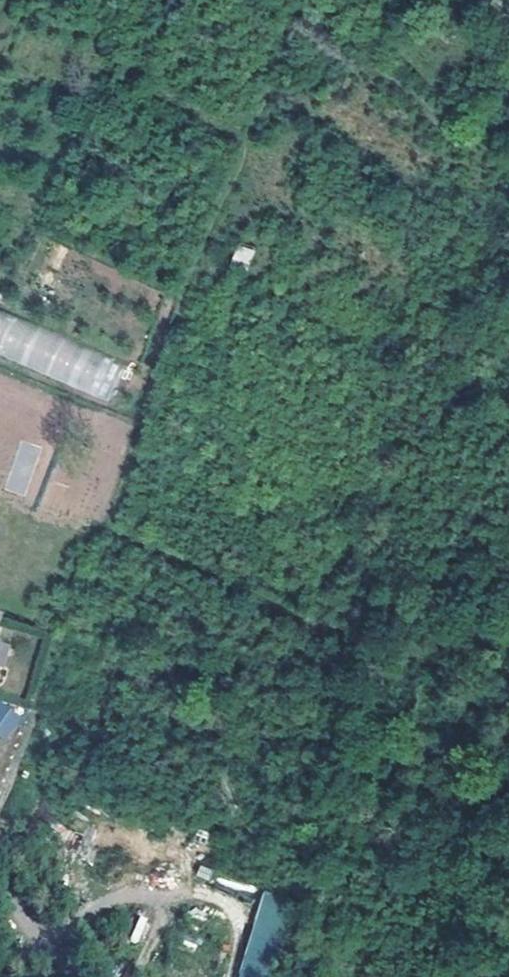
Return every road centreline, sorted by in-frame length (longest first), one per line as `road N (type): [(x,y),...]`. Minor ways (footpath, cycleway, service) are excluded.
road 1 (track): [(508,637),(489,669),(104,510),(303,0)]

